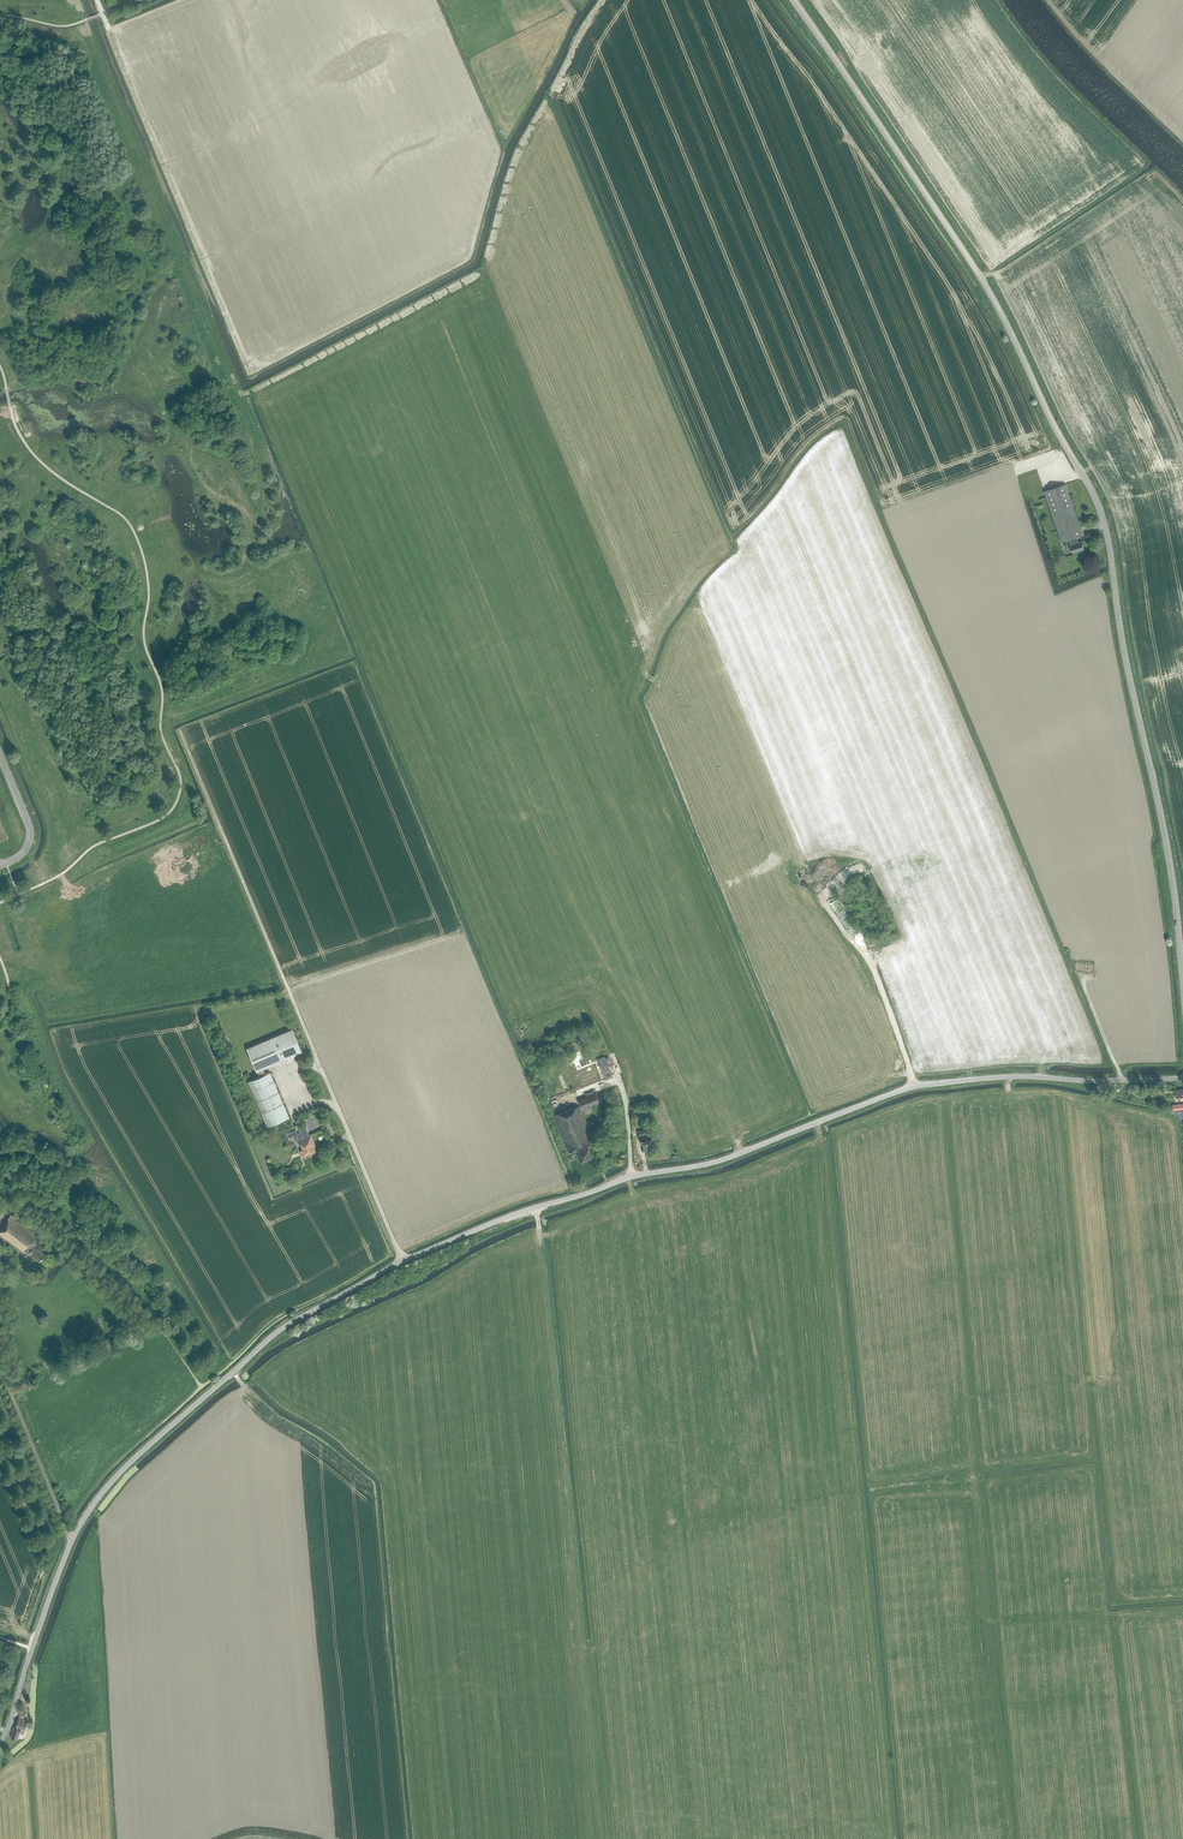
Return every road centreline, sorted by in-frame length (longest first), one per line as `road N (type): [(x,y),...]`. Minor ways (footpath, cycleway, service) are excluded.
road 1 (unclassified): [(0,1745),(64,1560),(92,1506),(123,1469),(296,1320),(508,1217),(632,1176),(720,1161),(915,1086),(1012,1077),(1182,1078)]
road 2 (tertiary): [(1182,984),(1167,837),(1097,499),(983,279),(793,0)]
road 3 (track): [(915,1086),(873,964),(826,905),(827,887)]

